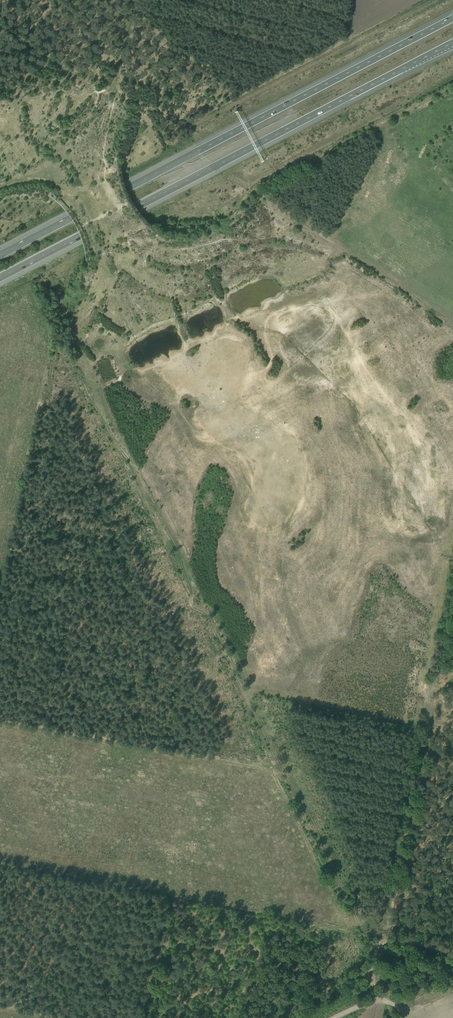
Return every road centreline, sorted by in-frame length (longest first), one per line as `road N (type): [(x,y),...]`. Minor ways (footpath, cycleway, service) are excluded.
road 1 (motorway): [(452,17),(0,253)]
road 2 (motorway): [(0,278),(452,42)]
road 3 (track): [(452,86),(328,152),(309,224),(452,320)]
road 4 (track): [(452,594),(375,968)]
road 5 (track): [(236,682),(406,1017)]
road 6 (track): [(236,682),(428,722)]

